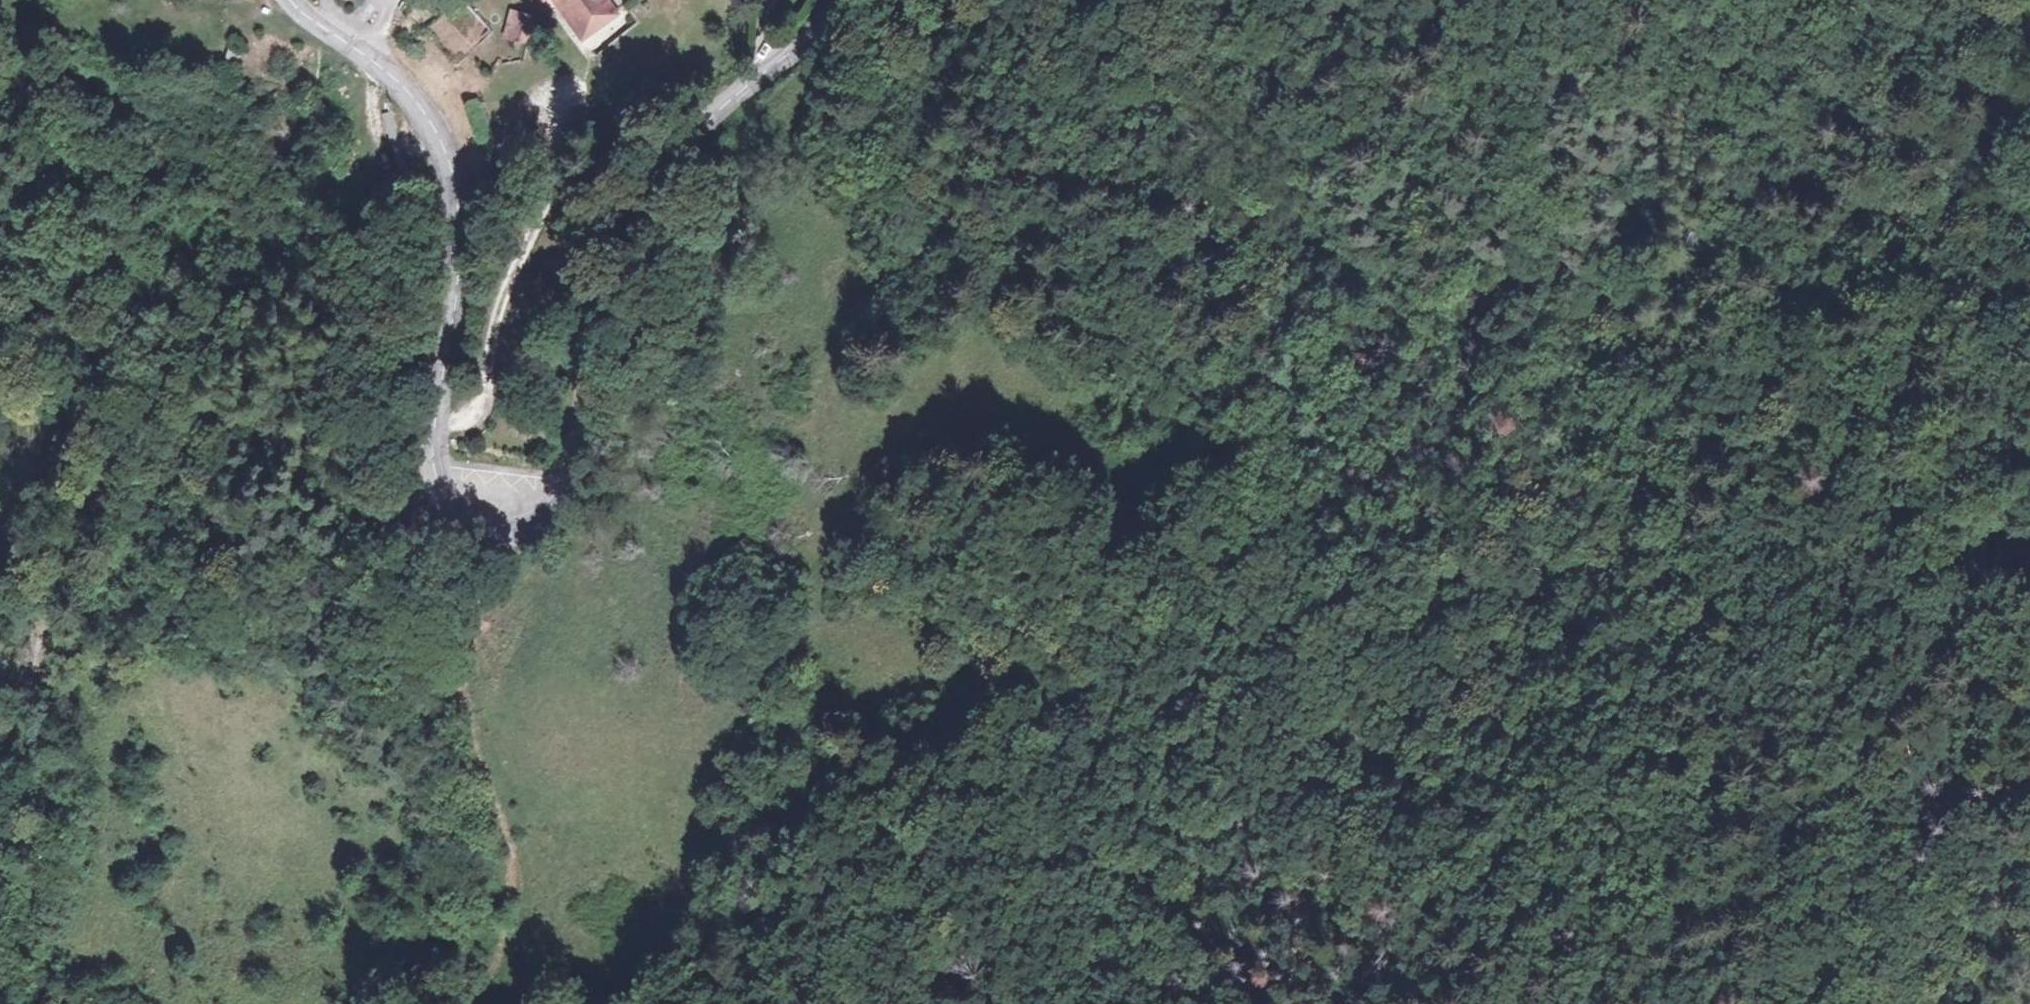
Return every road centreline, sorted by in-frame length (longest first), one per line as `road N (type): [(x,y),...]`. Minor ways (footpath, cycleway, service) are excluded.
road 1 (tertiary): [(850,0),(701,128),(675,161),(649,201),(600,321),(569,502),(537,530),(497,535),(448,510),(436,487),(432,426),(460,269),(460,217),(438,134),(410,92),(289,0)]

